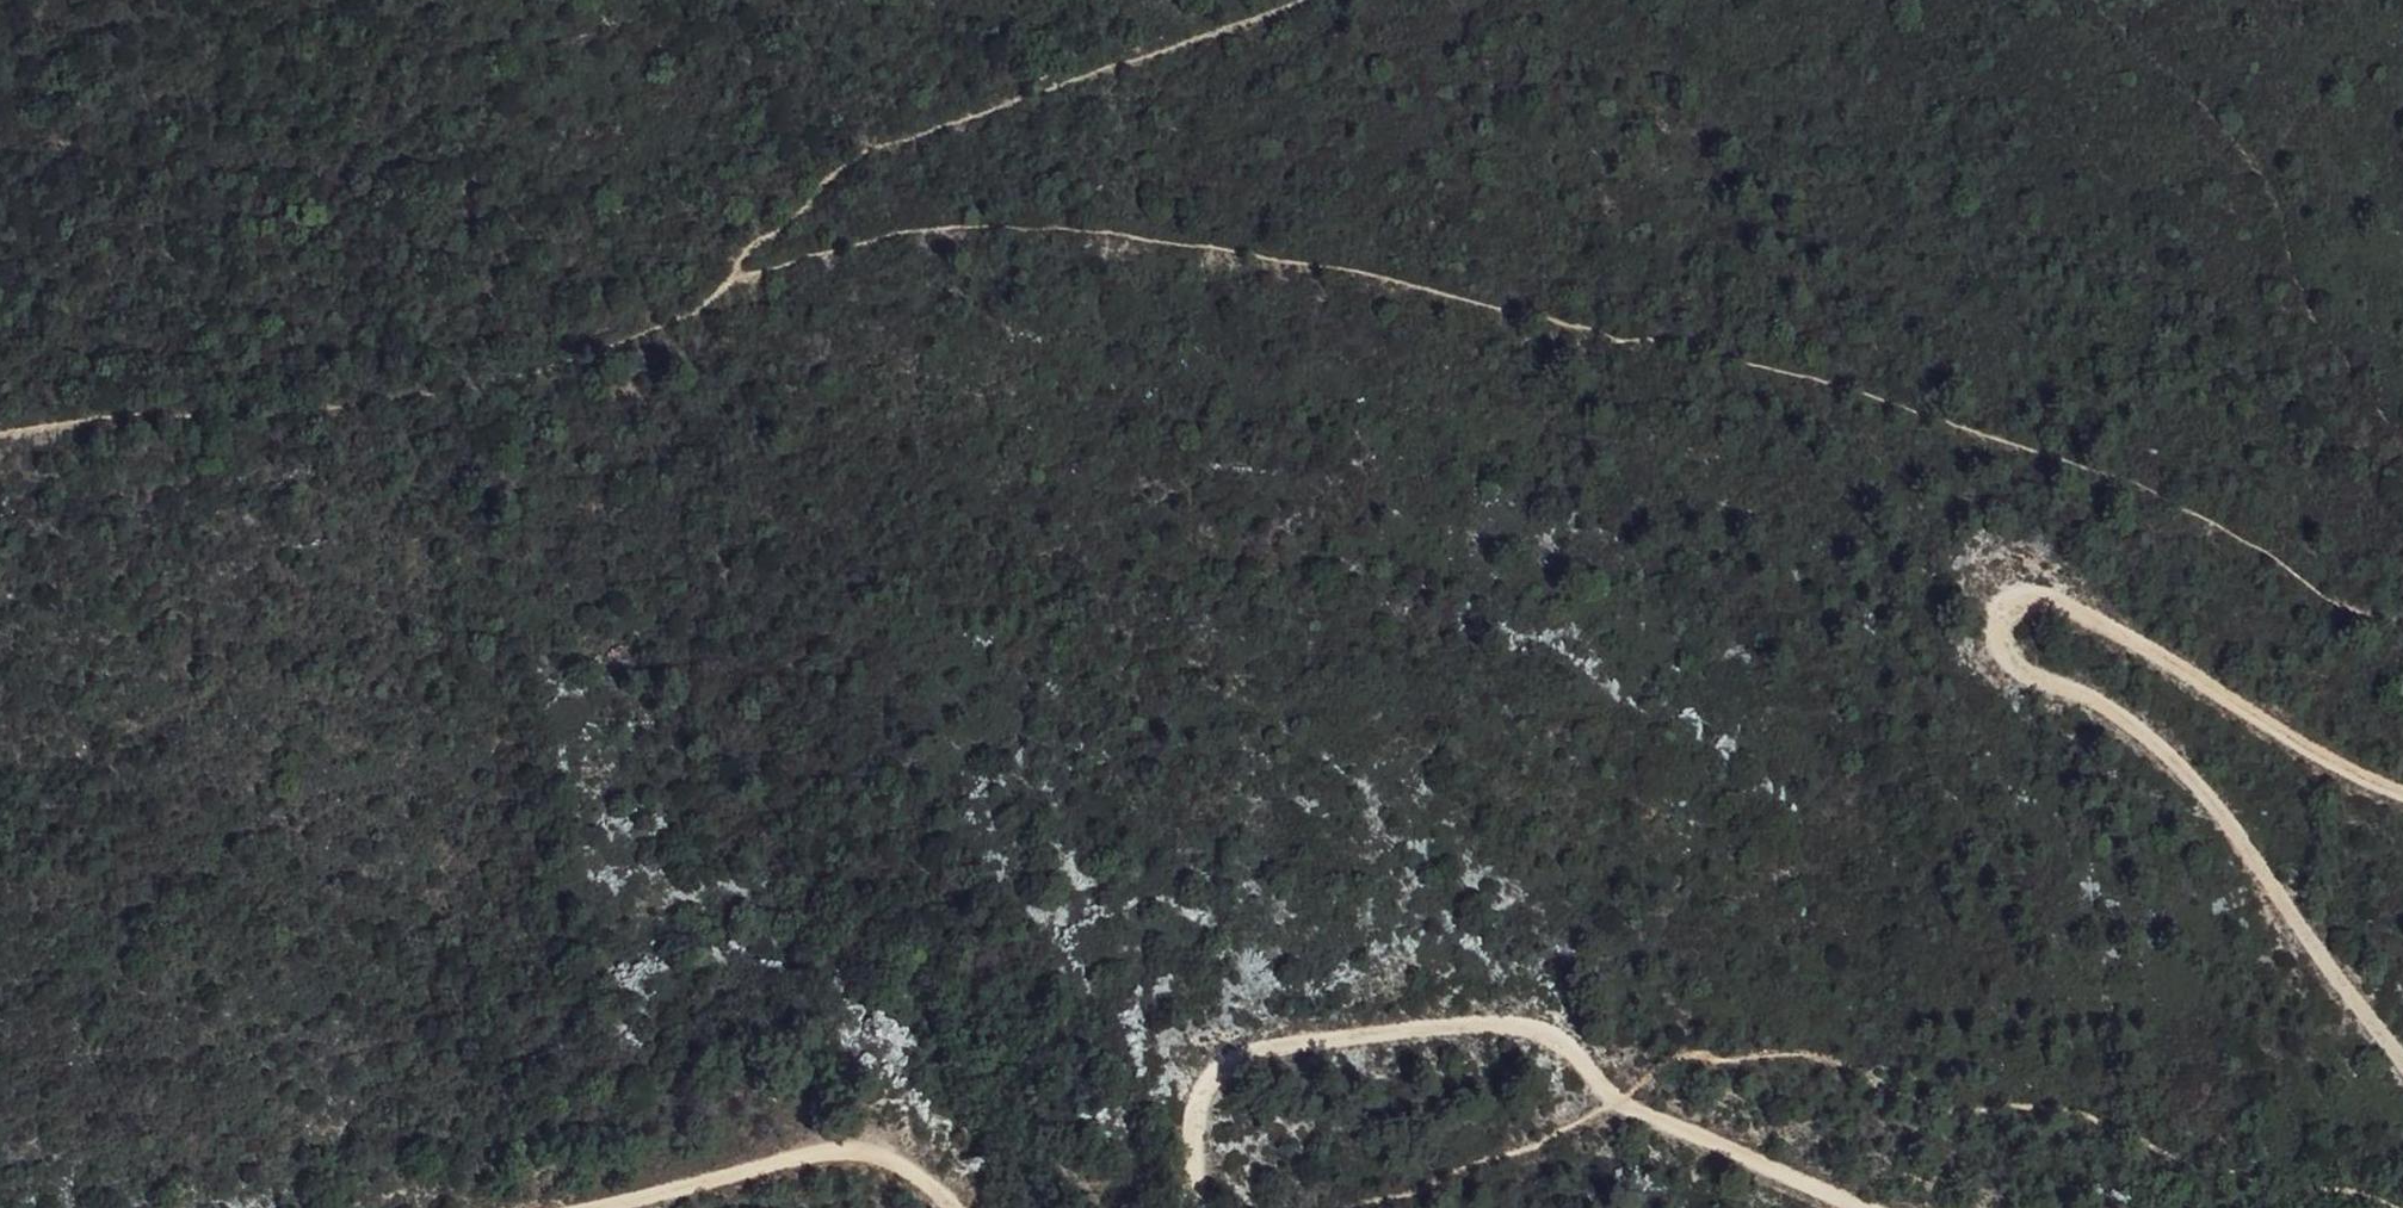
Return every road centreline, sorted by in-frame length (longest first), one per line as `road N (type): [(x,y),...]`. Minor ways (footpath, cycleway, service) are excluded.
road 1 (track): [(2402,788),(2361,773),(2167,650),(2051,591),(2005,616),(2032,667),(2116,690),(2221,790),(2402,1040)]
road 2 (track): [(1232,1207),(1206,1153),(1223,1059),(1475,1022),(1579,1042),(1597,1093),(1878,1207)]
road 3 (track): [(601,1207),(875,1146),(972,1207)]

